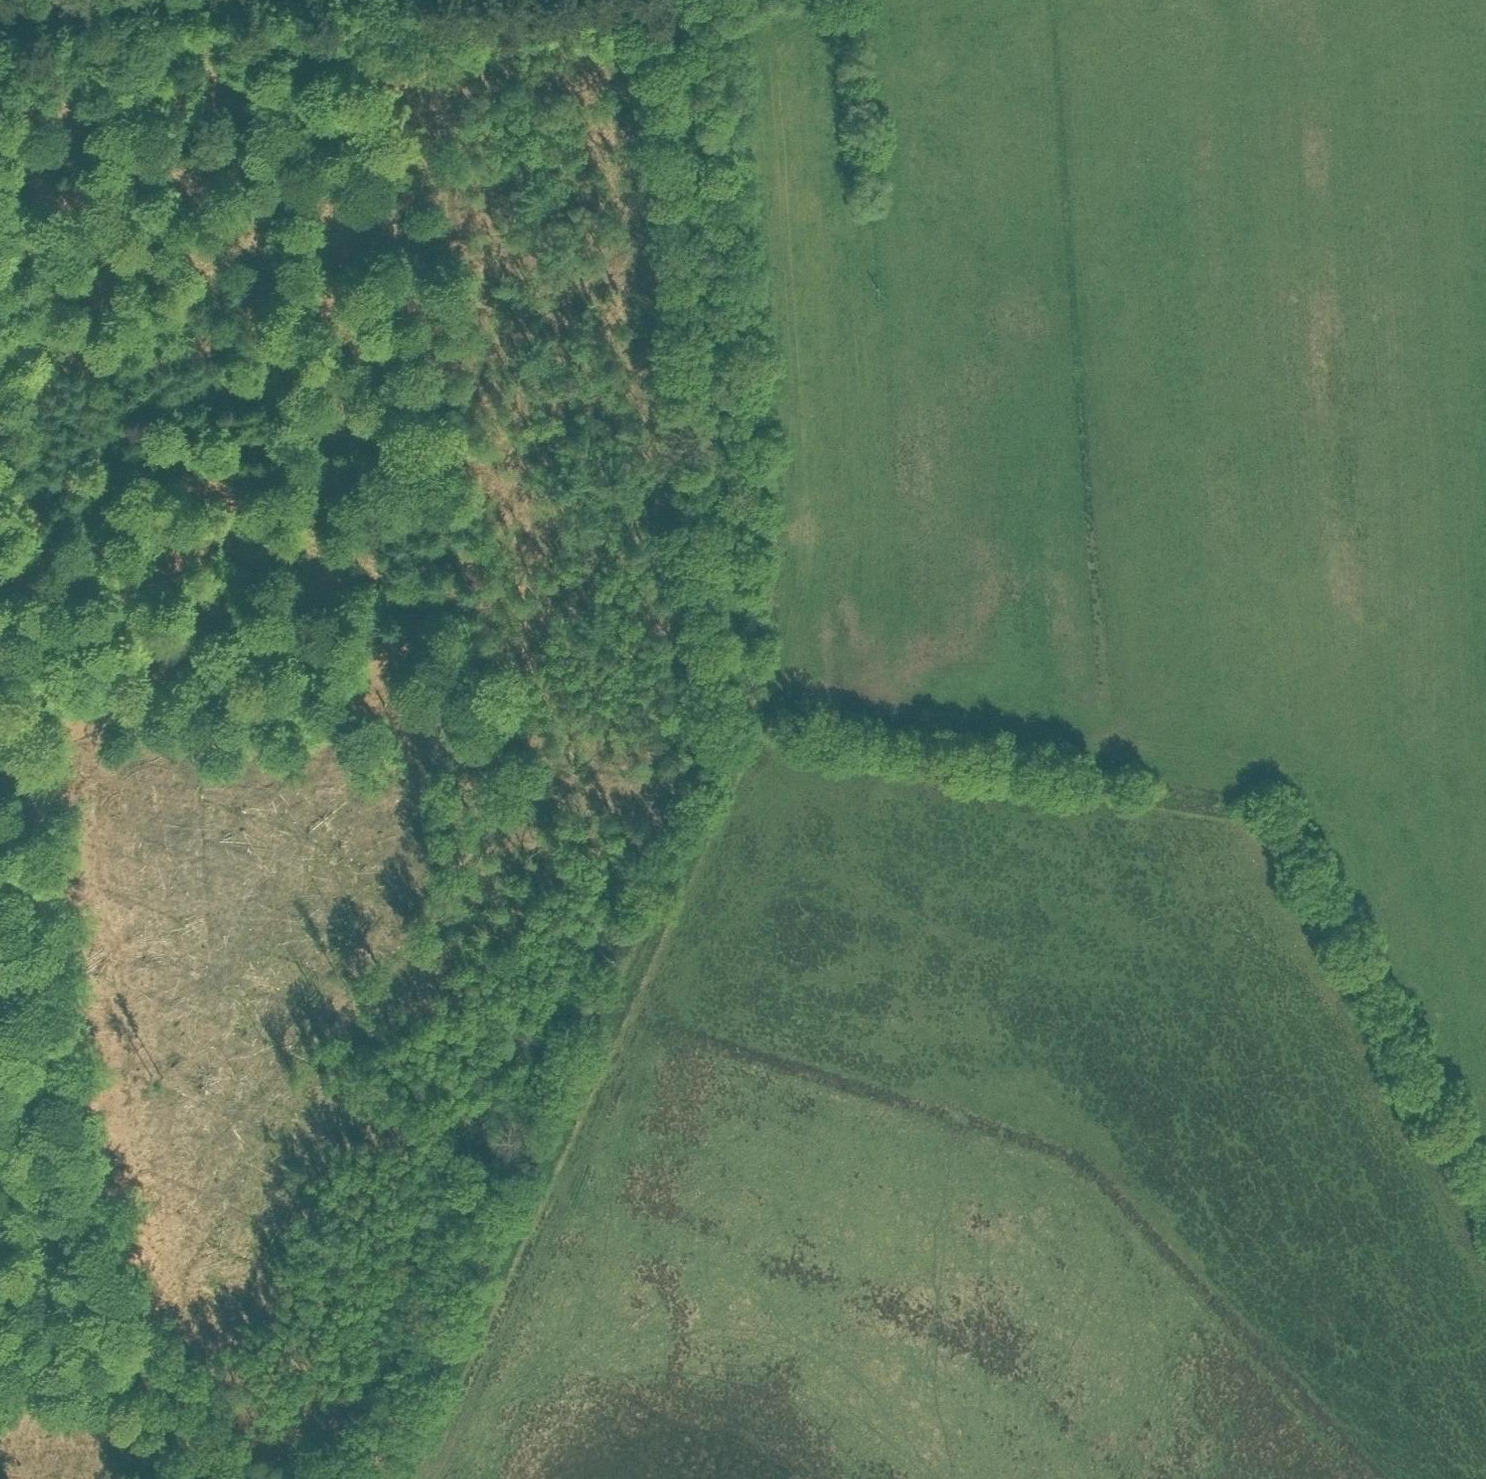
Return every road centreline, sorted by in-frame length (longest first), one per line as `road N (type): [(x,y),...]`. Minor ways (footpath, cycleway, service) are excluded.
road 1 (unclassified): [(173,0),(0,16)]

